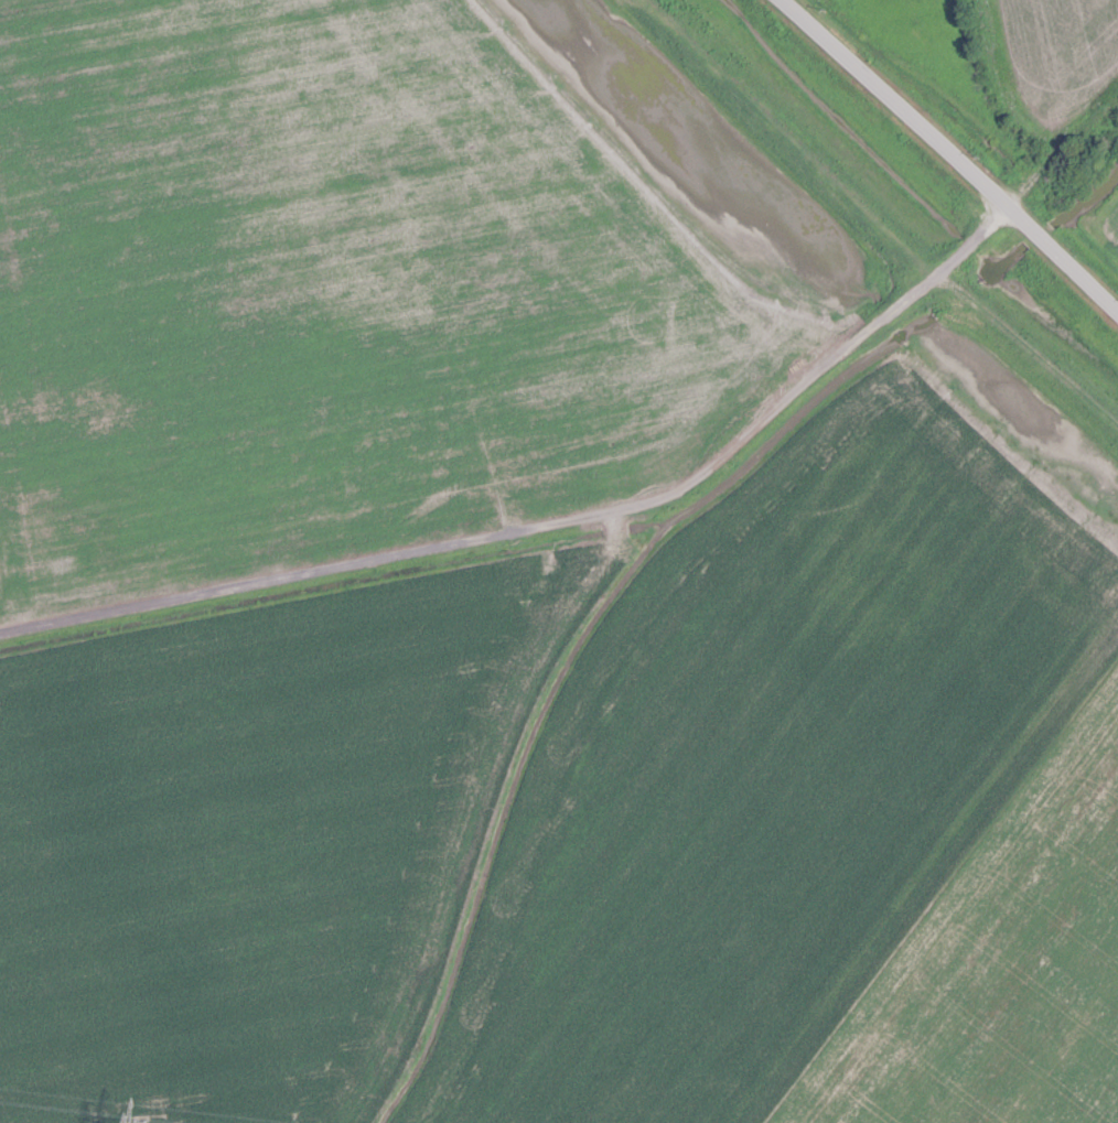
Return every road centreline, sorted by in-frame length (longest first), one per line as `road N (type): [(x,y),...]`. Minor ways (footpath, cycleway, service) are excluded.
road 1 (secondary): [(784,0),(1117,311)]

